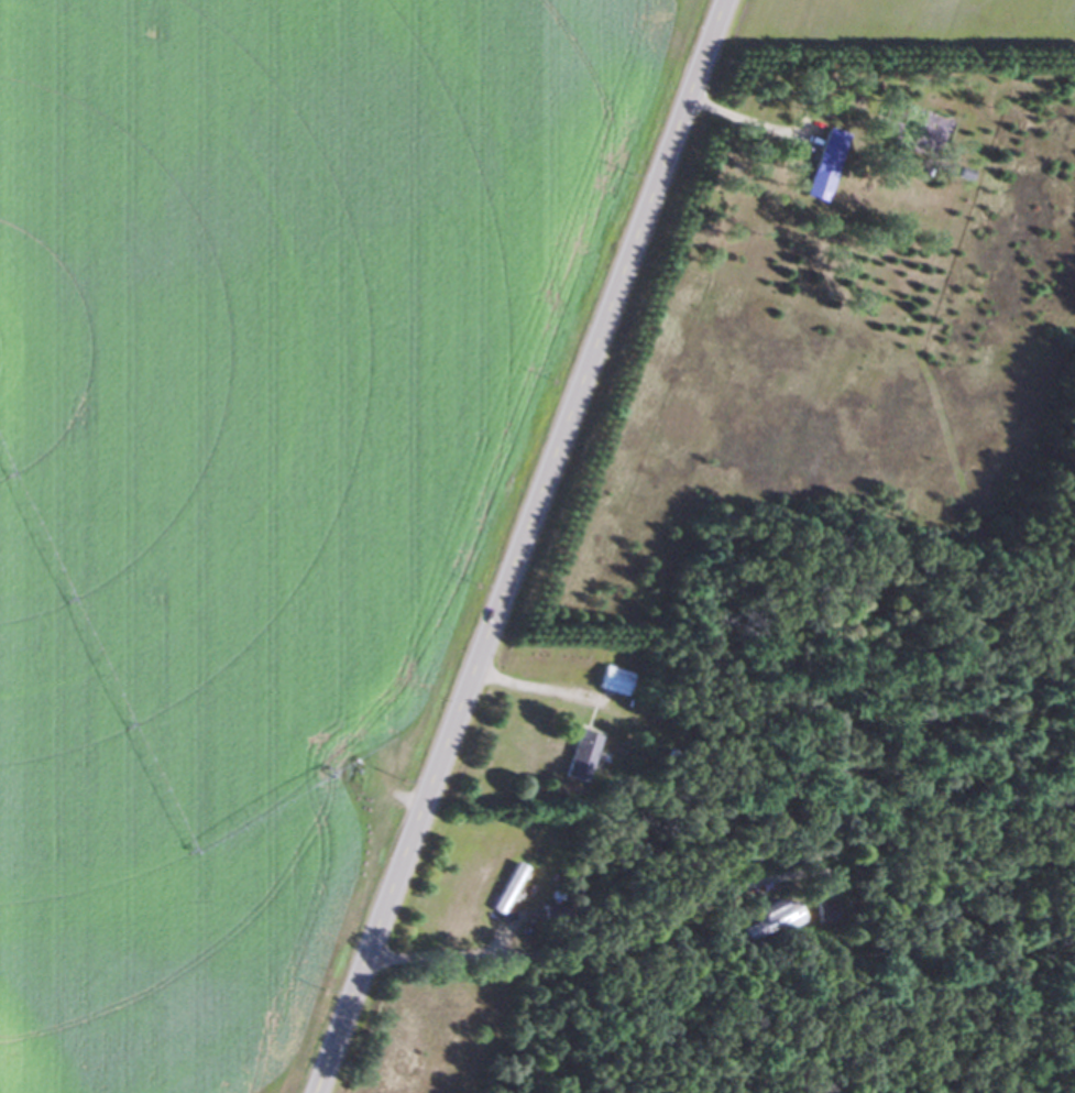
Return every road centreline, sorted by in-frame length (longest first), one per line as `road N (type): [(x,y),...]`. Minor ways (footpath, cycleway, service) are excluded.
road 1 (secondary): [(721,0),(310,1092)]

